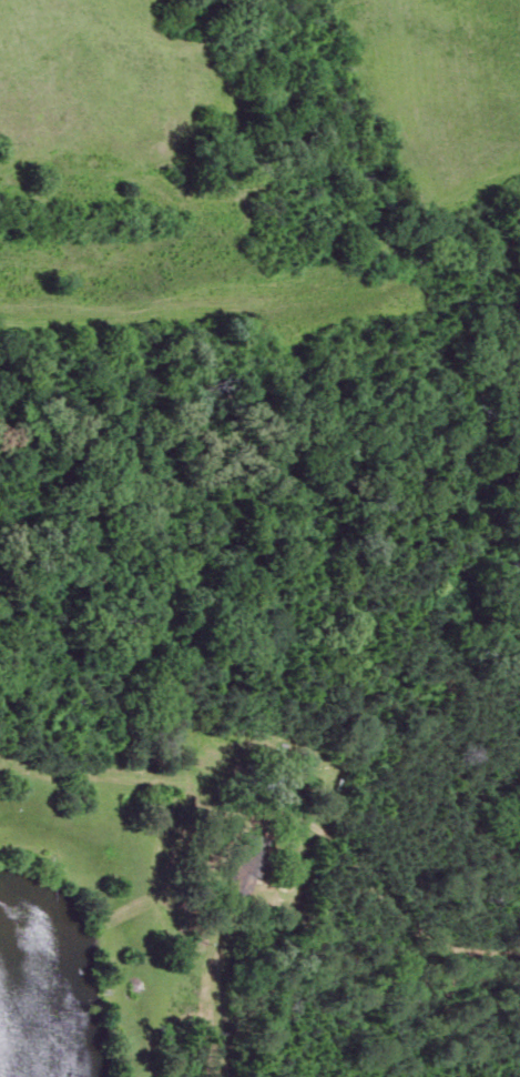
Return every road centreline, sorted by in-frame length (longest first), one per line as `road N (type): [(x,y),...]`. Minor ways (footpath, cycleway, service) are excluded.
road 1 (residential): [(519,953),(450,954),(392,918),(330,844),(304,825),(274,812),(237,816)]

